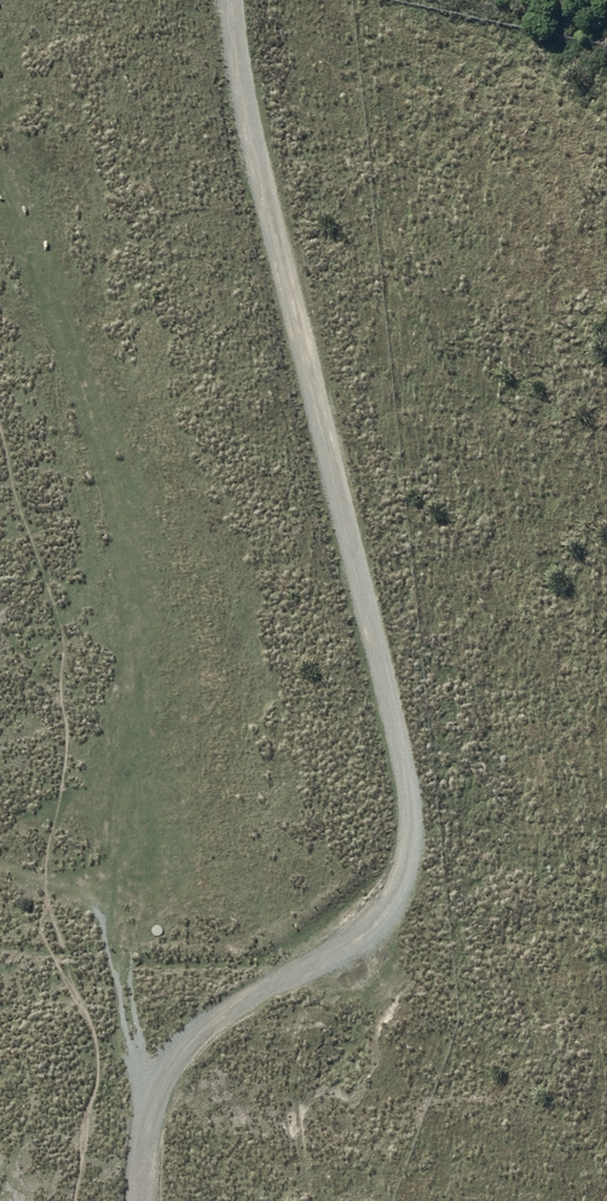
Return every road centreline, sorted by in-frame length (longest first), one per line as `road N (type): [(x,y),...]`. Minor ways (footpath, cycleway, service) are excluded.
road 1 (track): [(235,0),(274,233),(308,342),(413,816),(402,879),(356,936),(236,1014),(172,1073),(152,1109),(144,1200)]
road 2 (track): [(104,906),(126,698),(125,587),(107,485),(0,187)]
road 3 (track): [(152,1109),(104,906),(0,876)]

